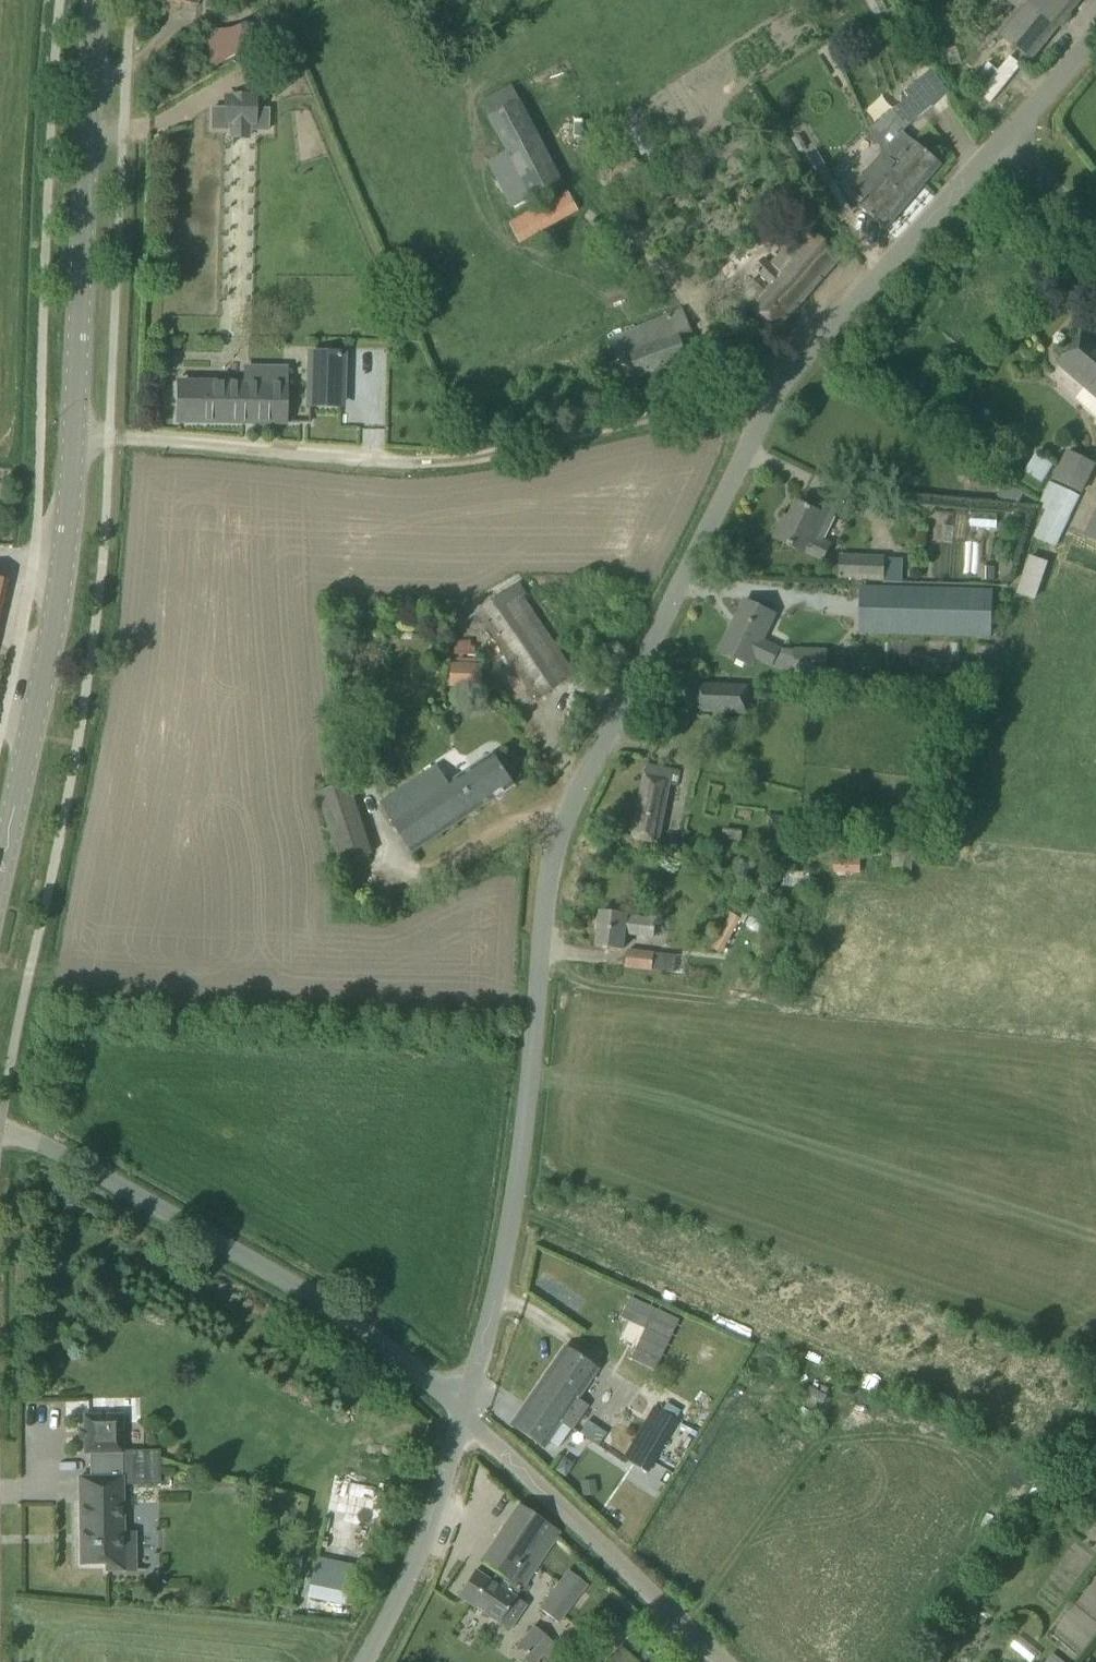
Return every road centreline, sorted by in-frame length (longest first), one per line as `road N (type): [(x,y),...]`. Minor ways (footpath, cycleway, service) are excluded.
road 1 (unclassified): [(460,1410),(502,1277),(558,831),(604,709),(761,393),(884,247),(997,136)]
road 2 (tertiary): [(0,873),(56,614),(97,0)]
road 3 (unclassified): [(460,1410),(309,1295),(53,1150),(0,1130)]
road 4 (unclassified): [(727,1661),(460,1410)]
road 5 (unclassified): [(362,1661),(406,1579),(460,1410)]
road 6 (unclassified): [(997,136),(1095,29)]
road 7 (unclassified): [(1095,222),(997,136)]

